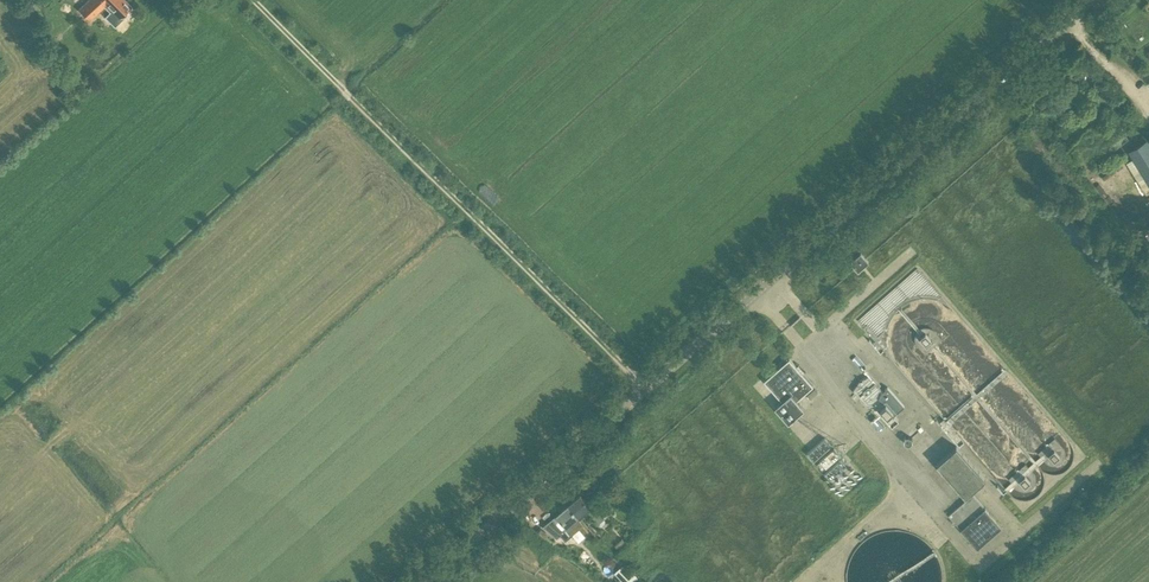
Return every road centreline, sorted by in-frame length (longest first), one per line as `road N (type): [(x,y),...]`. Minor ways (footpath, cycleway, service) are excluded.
road 1 (tertiary): [(426,581),(1089,0)]
road 2 (track): [(646,388),(255,0)]

